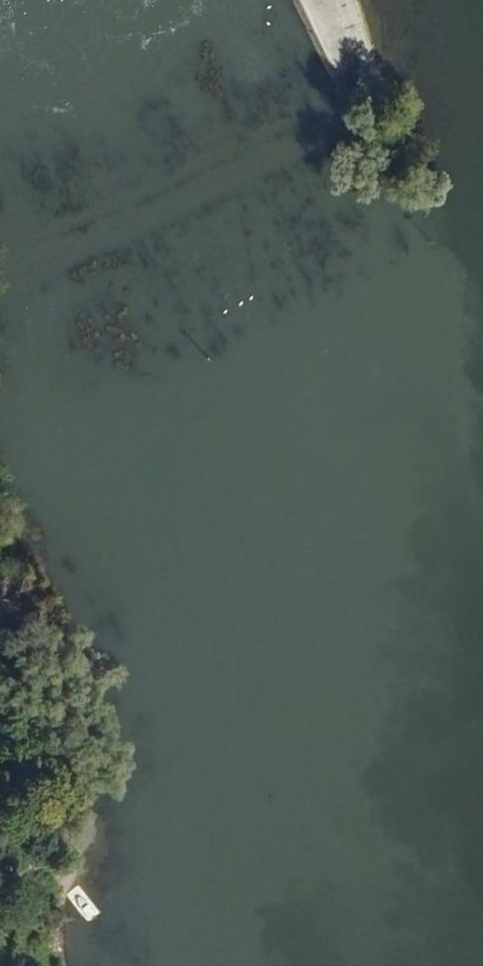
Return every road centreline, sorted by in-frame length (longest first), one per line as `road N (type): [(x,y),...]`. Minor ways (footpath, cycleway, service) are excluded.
road 1 (primary): [(0,711),(238,777),(482,864)]
road 2 (primary): [(482,818),(164,712),(0,668)]

